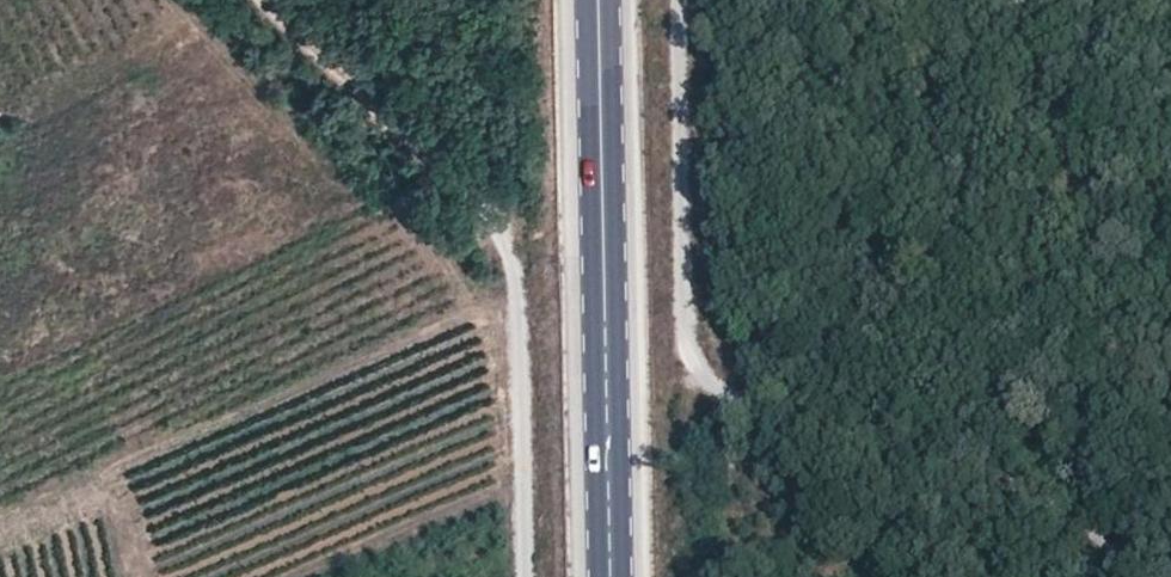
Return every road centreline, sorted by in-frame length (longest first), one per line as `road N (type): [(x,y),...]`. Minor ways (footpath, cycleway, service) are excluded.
road 1 (track): [(679,0),(686,343),(726,401),(982,484),(1081,530),(1126,576)]
road 2 (track): [(272,0),(467,180),(518,271),(528,576)]
road 3 (primary): [(612,576),(604,0)]

